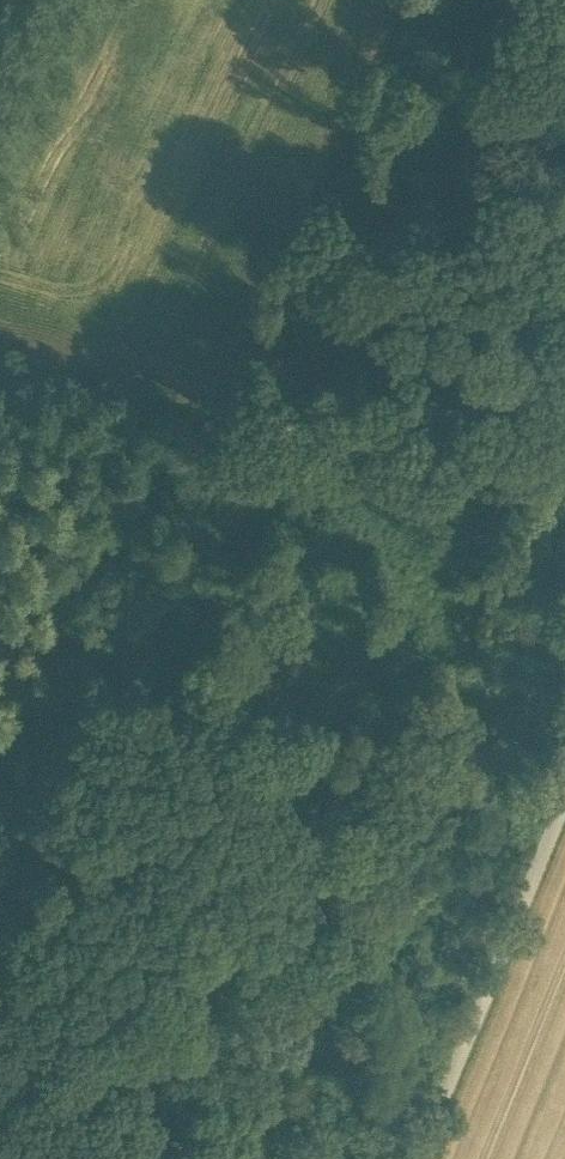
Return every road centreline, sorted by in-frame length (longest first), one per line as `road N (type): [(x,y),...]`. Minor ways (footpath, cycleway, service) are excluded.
road 1 (unclassified): [(564,766),(413,1158)]

